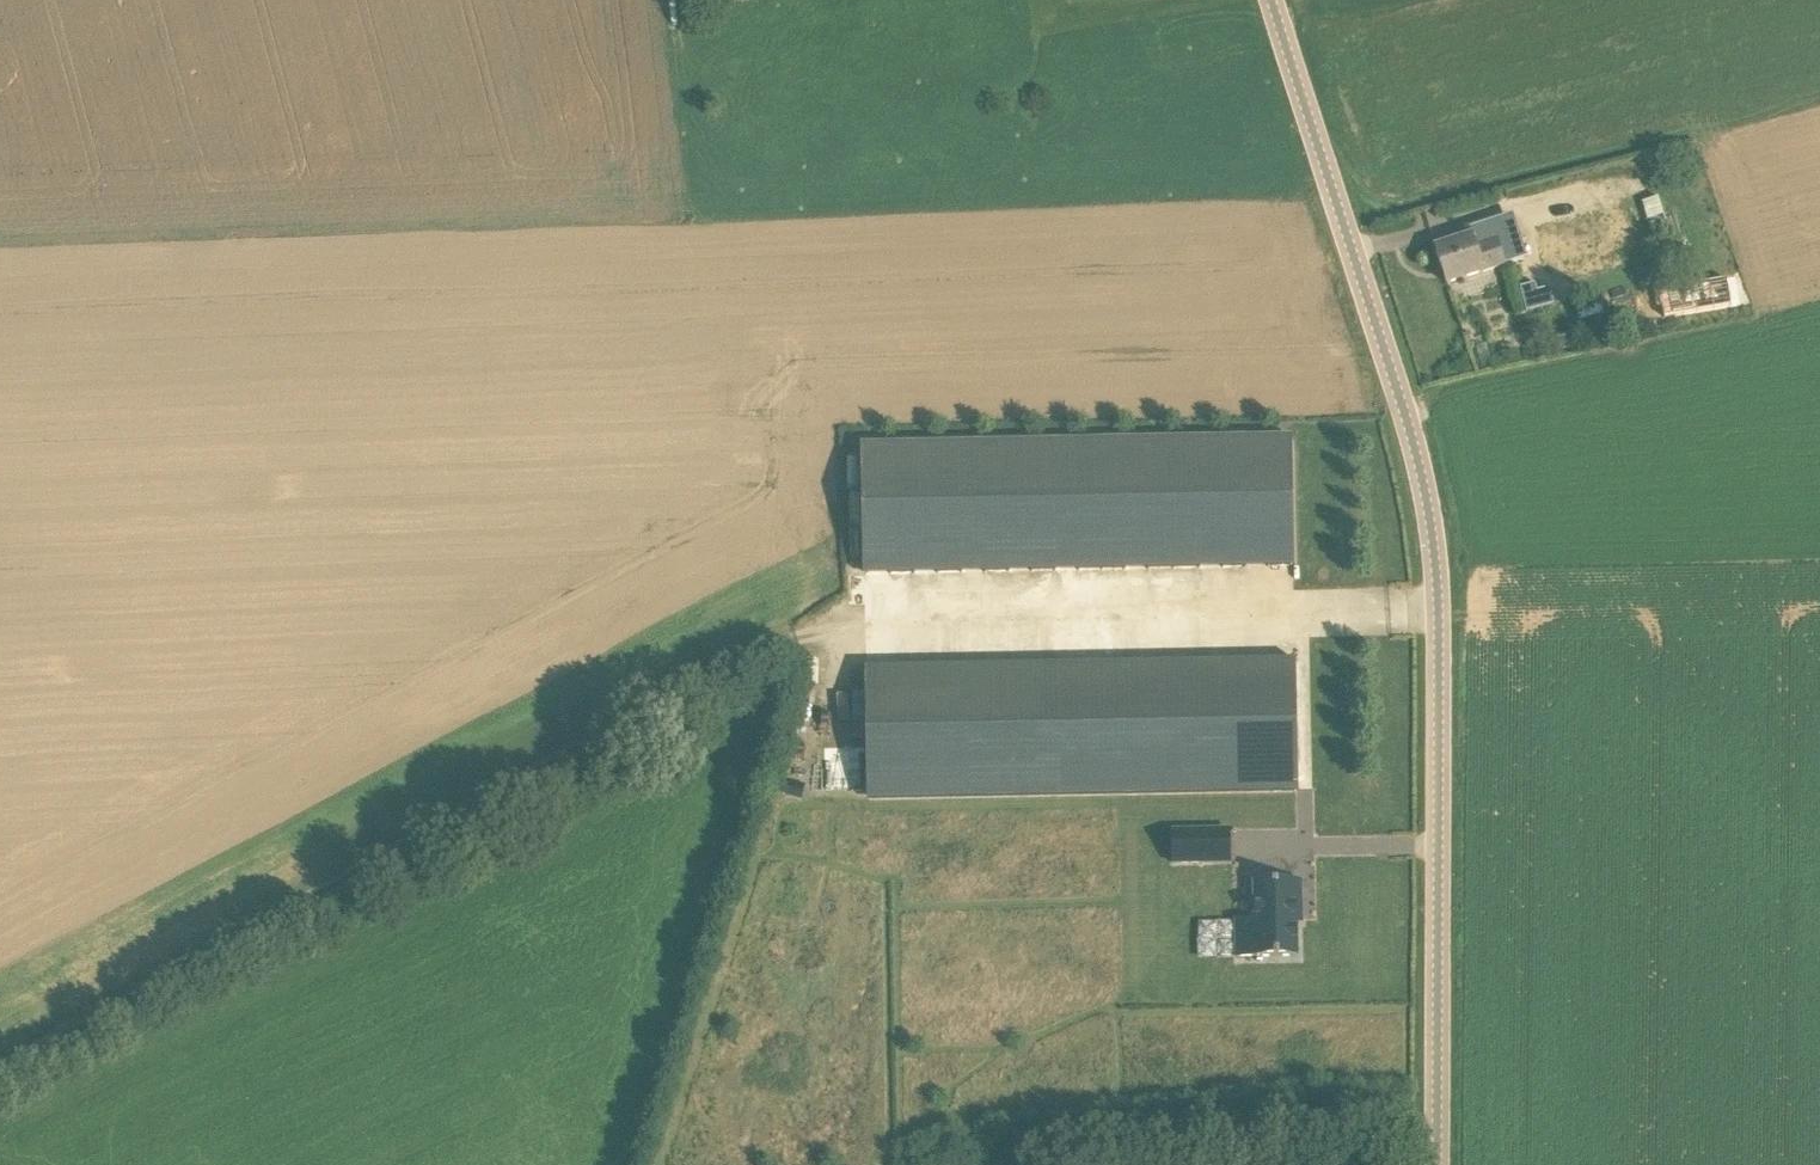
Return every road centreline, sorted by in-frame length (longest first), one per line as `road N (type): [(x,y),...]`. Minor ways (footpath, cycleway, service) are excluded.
road 1 (residential): [(1437,1164),(1435,570),(1405,422),(1275,0)]

